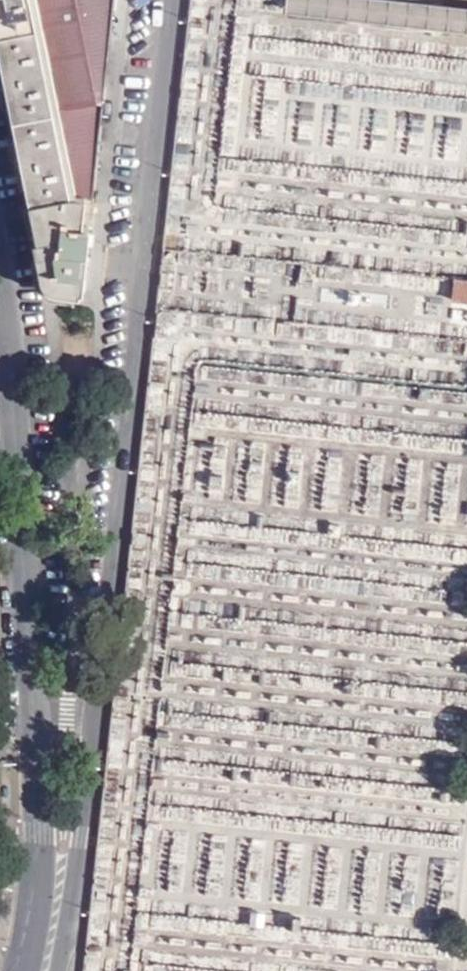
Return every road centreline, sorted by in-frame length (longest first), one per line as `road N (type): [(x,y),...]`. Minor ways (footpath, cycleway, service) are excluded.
road 1 (tertiary): [(93,712),(166,0)]
road 2 (tertiary): [(0,265),(11,332),(32,710)]
road 3 (tertiary): [(32,710),(39,834),(21,970)]
road 4 (tertiary): [(57,970),(93,712)]

